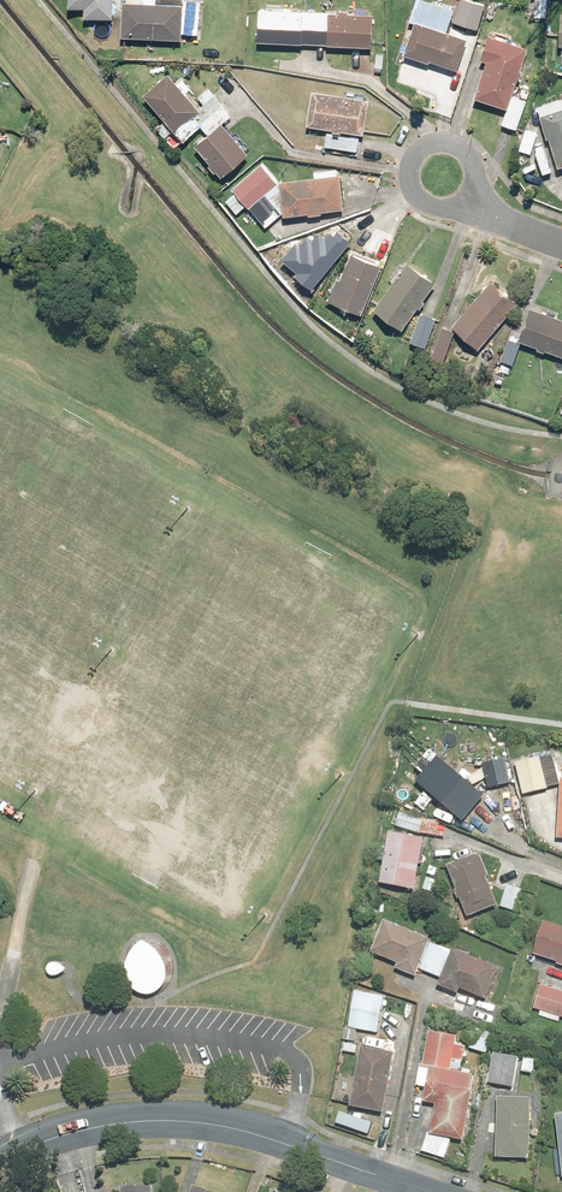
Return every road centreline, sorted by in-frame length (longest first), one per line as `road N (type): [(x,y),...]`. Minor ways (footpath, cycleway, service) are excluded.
road 1 (residential): [(435,1191),(237,1130),(162,1124),(71,1135),(0,1164)]
road 2 (residential): [(407,177),(423,146),(456,142),(478,166),(471,198)]

